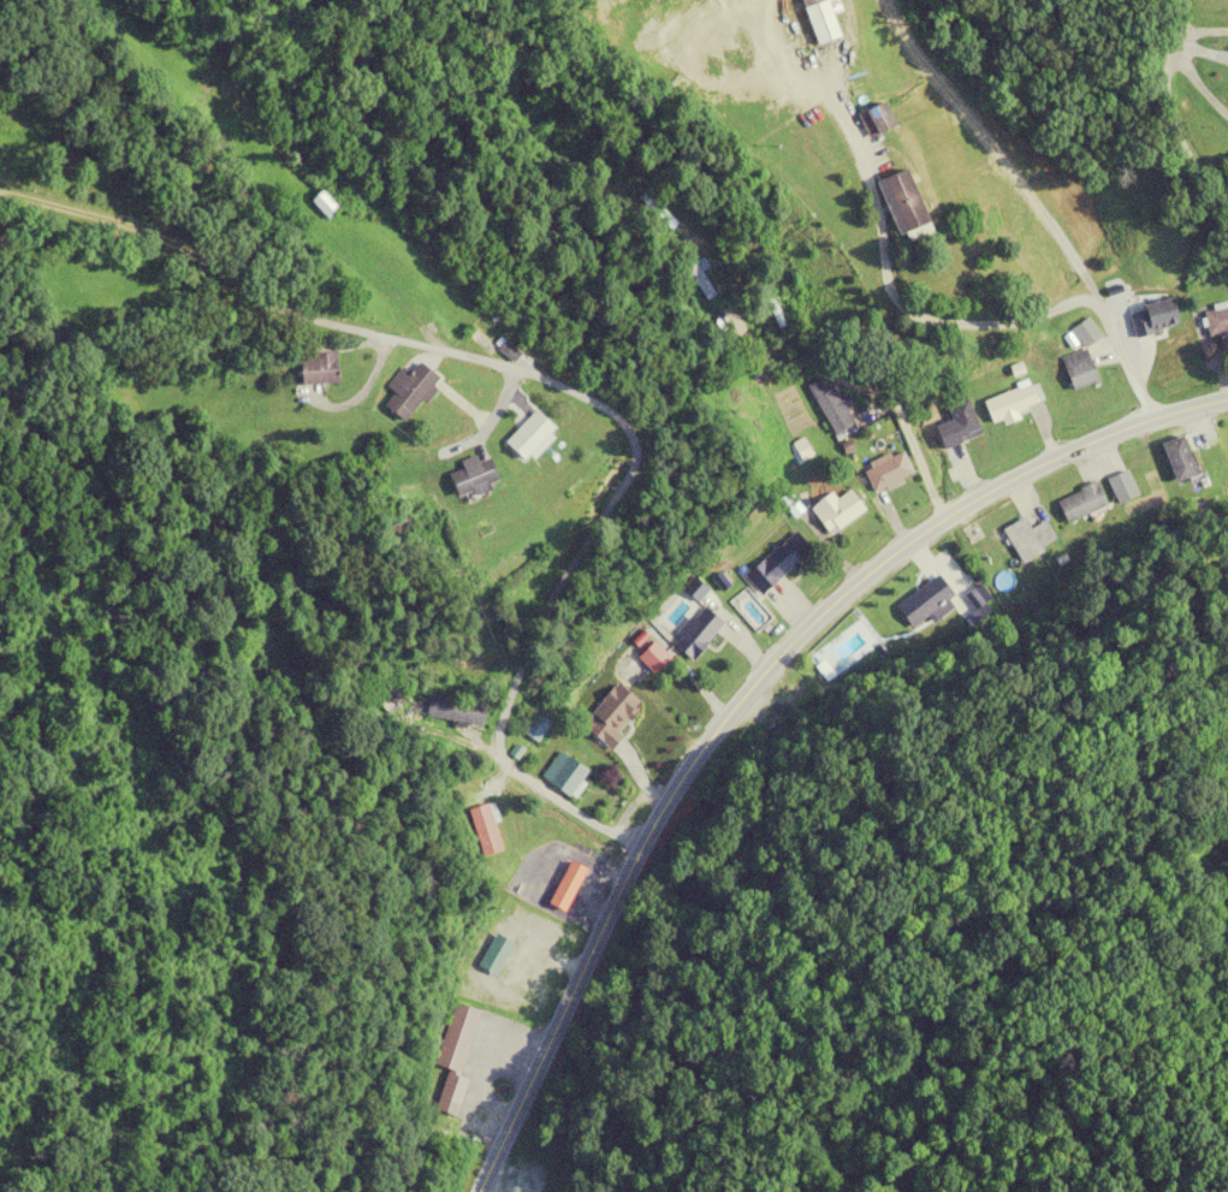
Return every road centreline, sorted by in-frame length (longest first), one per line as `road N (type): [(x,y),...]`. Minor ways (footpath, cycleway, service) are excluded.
road 1 (residential): [(640,848),(494,751),(494,724),(530,630),(628,468),(621,422),(587,398),(499,363),(286,313),(161,238),(0,191)]
road 2 (secondary): [(1227,399),(1084,440),(997,486),(873,570),(773,657),(666,797),(473,1191)]
road 3 (residential): [(1156,415),(1094,304),(1080,300),(1005,326),(925,320),(896,302),(867,200),(815,72)]
road 4 (residential): [(749,325),(825,358),(867,390),(895,419),(943,518)]
road 5 (residential): [(1227,195),(1191,174),(1173,135),(1163,87),(1168,57),(1188,30)]

